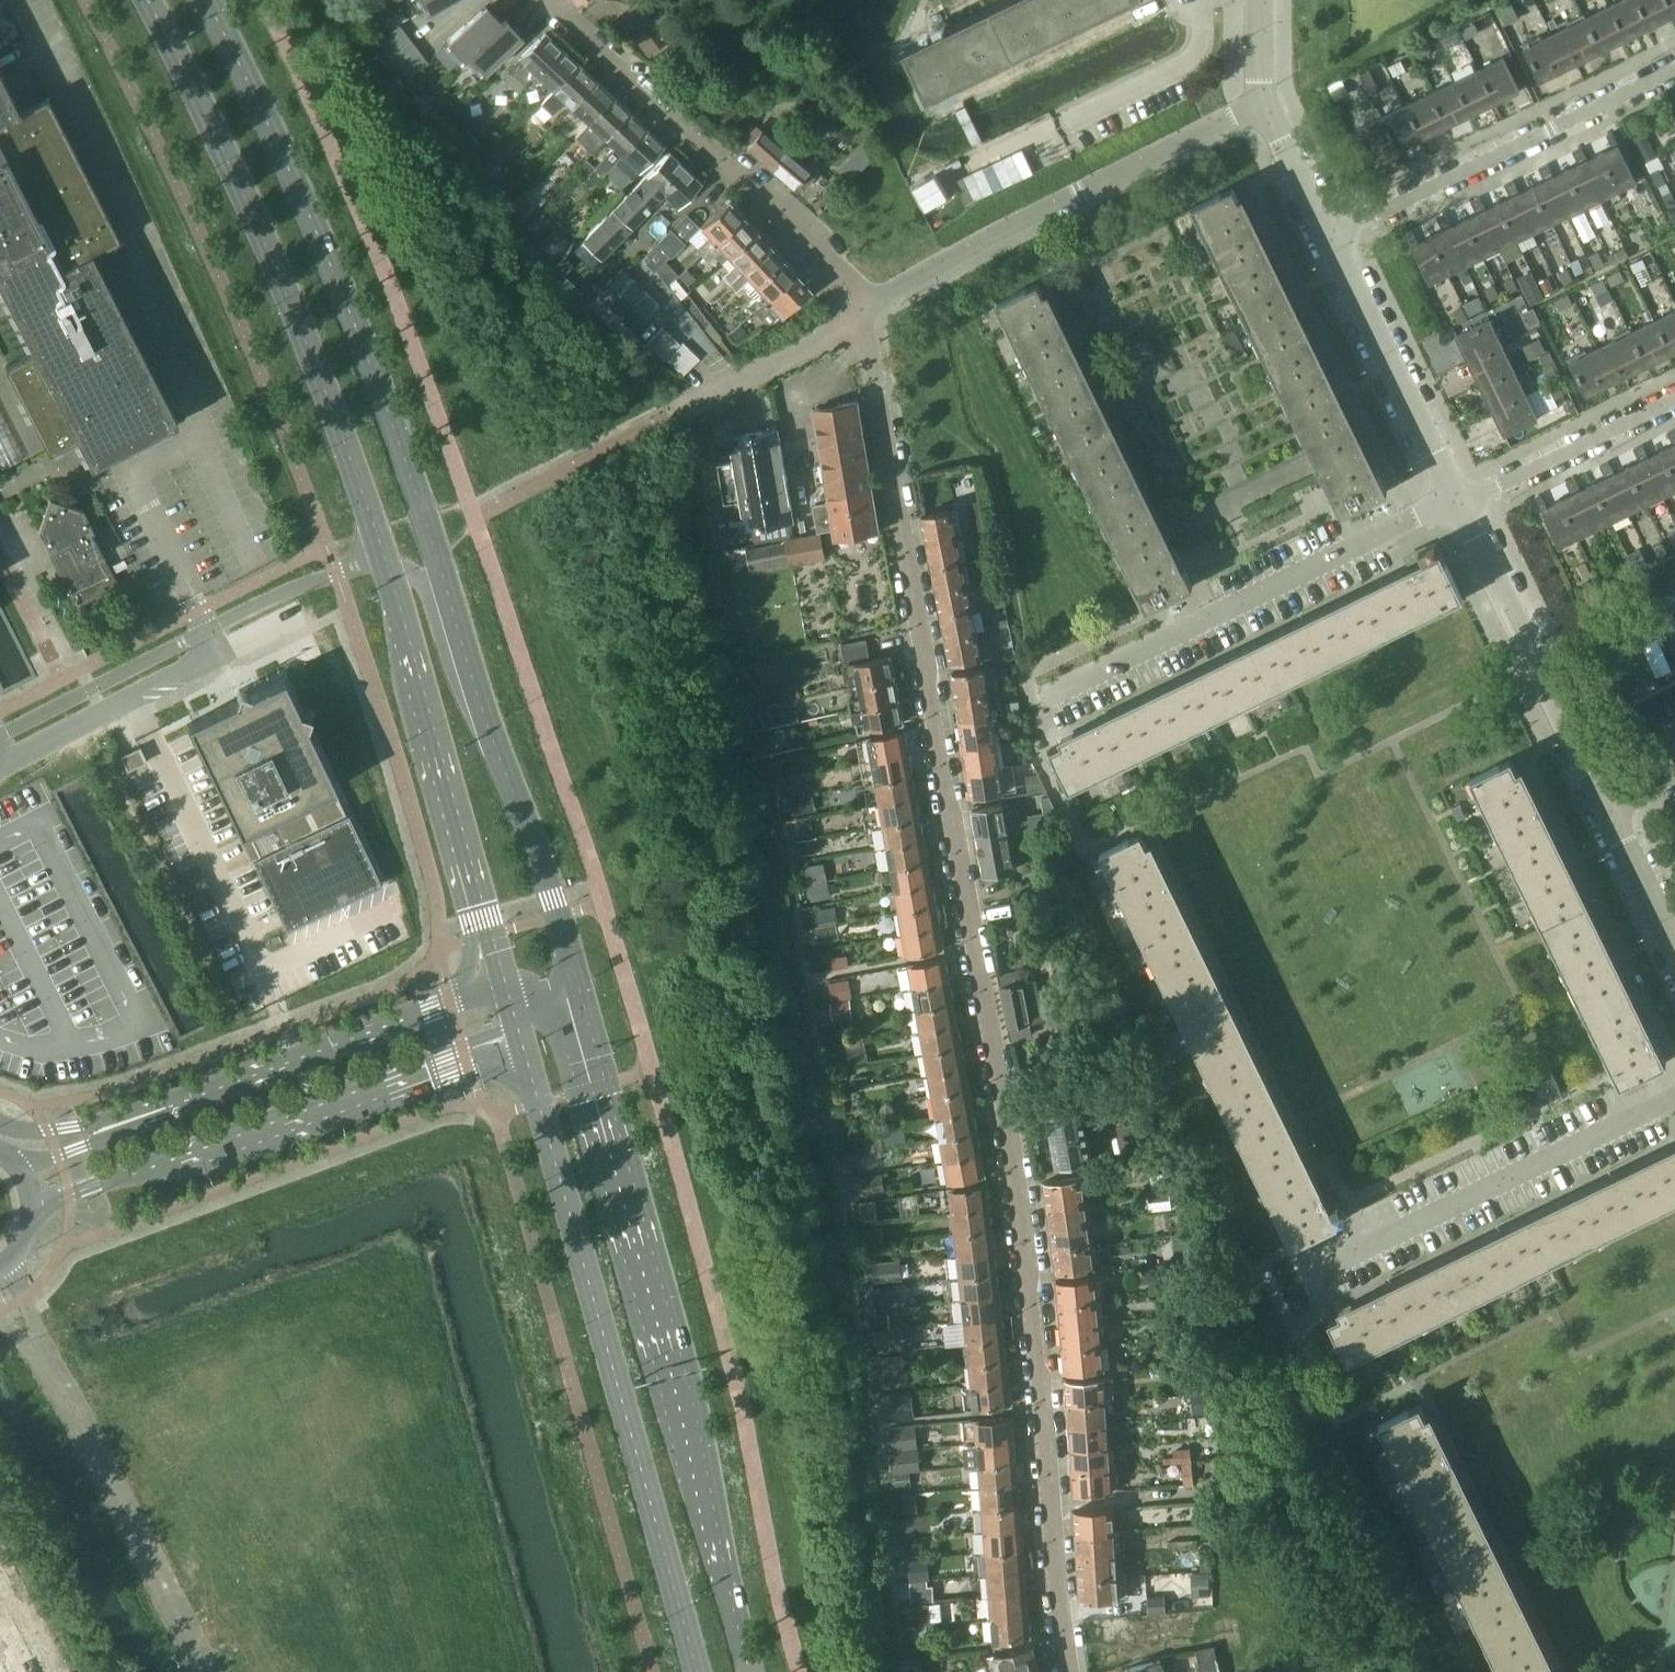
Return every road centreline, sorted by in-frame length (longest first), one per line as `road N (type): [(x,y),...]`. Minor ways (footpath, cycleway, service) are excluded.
road 1 (residential): [(1071,1671),(1020,1189),(859,308)]
road 2 (secondary): [(583,997),(388,418),(327,263),(202,0)]
road 3 (secondary): [(146,0),(201,101),(316,362),(385,556),(508,987)]
road 4 (secondary): [(758,1671),(583,997)]
road 5 (secondary): [(521,1031),(698,1671)]
road 6 (unclassified): [(31,1219),(69,1193),(377,1090),(521,1031)]
road 7 (residential): [(1045,694),(1457,499)]
road 8 (residential): [(859,308),(1263,102)]
road 9 (residential): [(859,308),(815,245),(575,31),(552,0)]
road 10 (residential): [(1320,1268),(1674,1096)]
road 11 (residential): [(1330,236),(1674,69)]
road 12 (residential): [(1606,807),(1457,499)]
road 13 (unclassified): [(508,987),(208,1089)]
road 14 (unclassified): [(204,1671),(69,1410)]
road 15 (residential): [(1457,499),(1330,236)]
road 16 (unclassified): [(11,759),(204,663),(211,644),(197,609)]
road 17 (residential): [(1674,400),(1457,499)]
road 18 (residential): [(670,416),(859,308)]
road 19 (unclassified): [(208,1089),(69,1127),(0,1121)]
road 20 (unclassified): [(208,1089),(57,1155),(12,1162)]
road 21 (unclassified): [(69,1410),(11,1259)]
road 22 (residential): [(1674,949),(1606,807)]
road 23 (residential): [(1330,236),(1263,102)]

